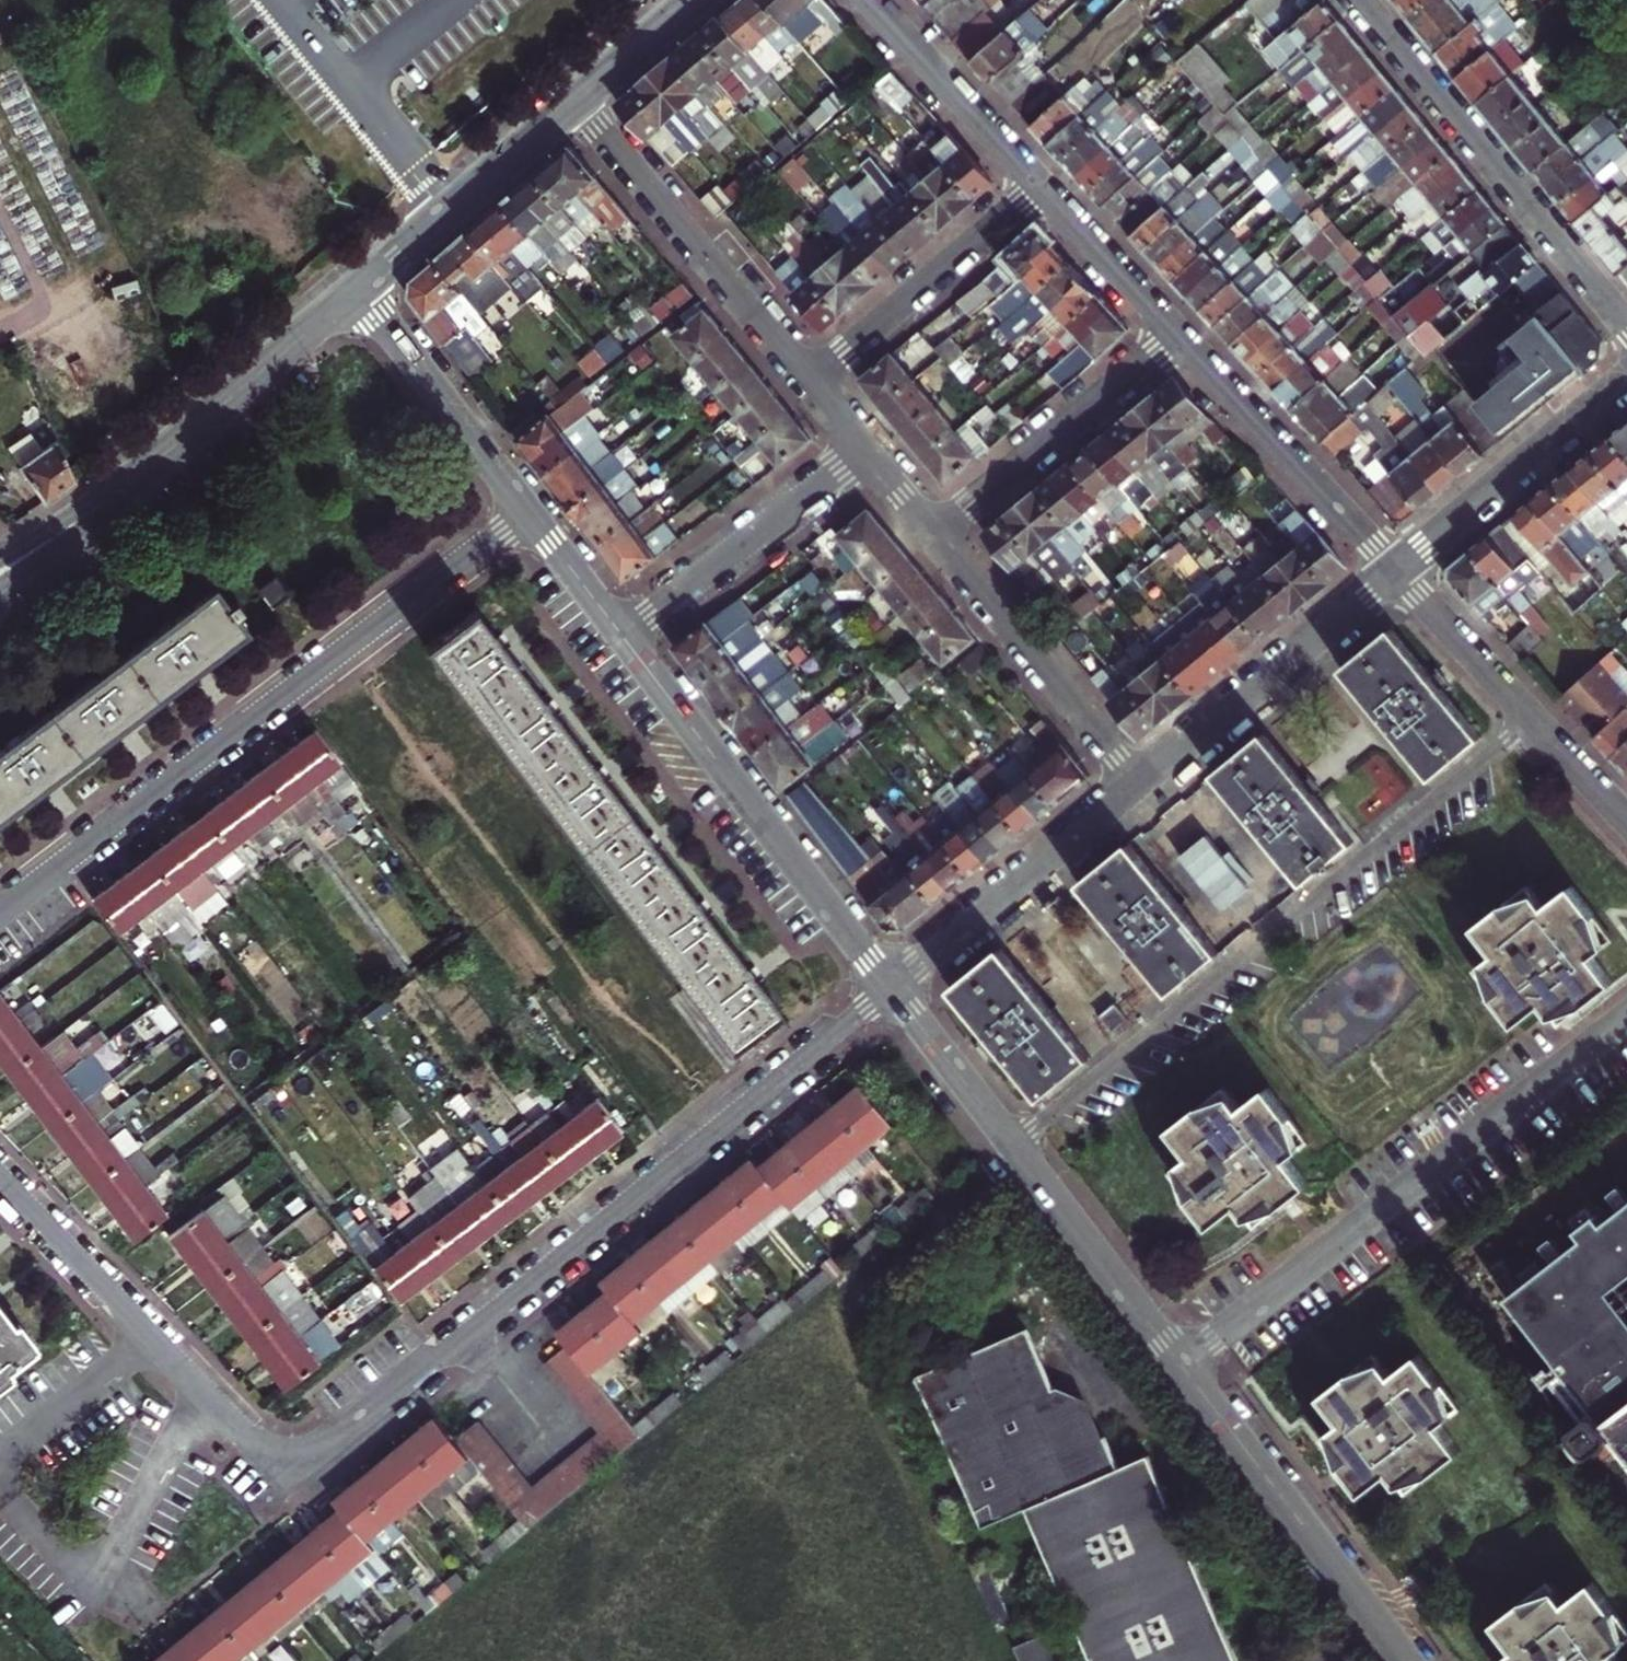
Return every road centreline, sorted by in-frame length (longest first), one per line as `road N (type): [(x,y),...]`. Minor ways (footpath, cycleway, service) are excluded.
road 1 (residential): [(0,1178),(256,1444),(305,1458),(890,986)]
road 2 (residential): [(529,511),(0,916)]
road 3 (residential): [(1181,1362),(1626,1021)]
road 4 (tertiary): [(0,574),(176,447),(359,287)]
road 5 (residential): [(624,635),(890,986)]
road 6 (residential): [(1357,0),(1626,330)]
road 7 (residential): [(1181,1362),(1410,1660)]
road 8 (residential): [(809,379),(576,103)]
road 9 (residential): [(1274,932),(1014,1146)]
road 10 (residential): [(1531,719),(1274,932)]
road 11 (residential): [(1147,777),(890,986)]
road 12 (residential): [(1147,777),(1120,759),(934,533)]
road 13 (residential): [(1175,334),(1395,571)]
road 14 (residential): [(1395,571),(1147,777)]
road 15 (residential): [(1175,334),(934,533)]
road 16 (residential): [(865,450),(624,635)]
road 17 (residential): [(1626,380),(1395,571)]
road 18 (residential): [(1039,189),(809,379)]
road 19 (tertiary): [(359,287),(576,103)]
road 20 (residential): [(359,287),(529,511)]
road 21 (residential): [(1014,1146),(1181,1362)]
road 22 (residential): [(870,0),(1039,189)]
road 23 (residential): [(890,986),(1014,1146)]
road 24 (residential): [(1531,719),(1395,571)]
road 25 (residential): [(1274,932),(1147,777)]
road 26 (residential): [(1039,189),(1175,334)]
road 27 (tertiary): [(576,103),(695,0)]
road 28 (residential): [(529,511),(624,635)]
road 29 (residential): [(1626,818),(1531,719)]

